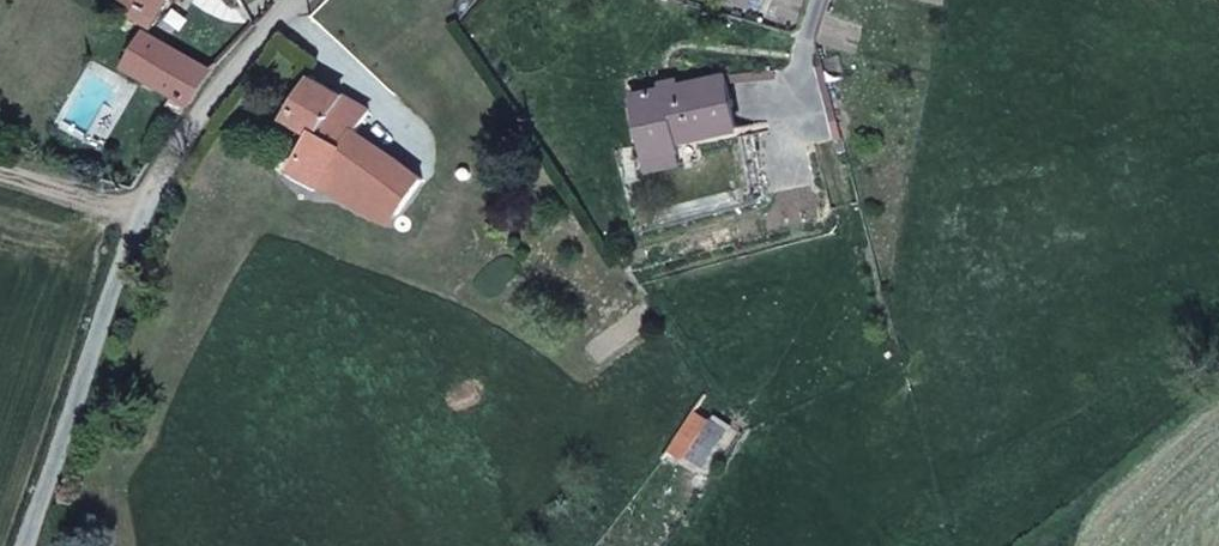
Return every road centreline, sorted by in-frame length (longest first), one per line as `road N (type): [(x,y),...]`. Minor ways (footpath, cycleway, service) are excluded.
road 1 (unclassified): [(308,0),(183,153),(113,307),(32,545)]

